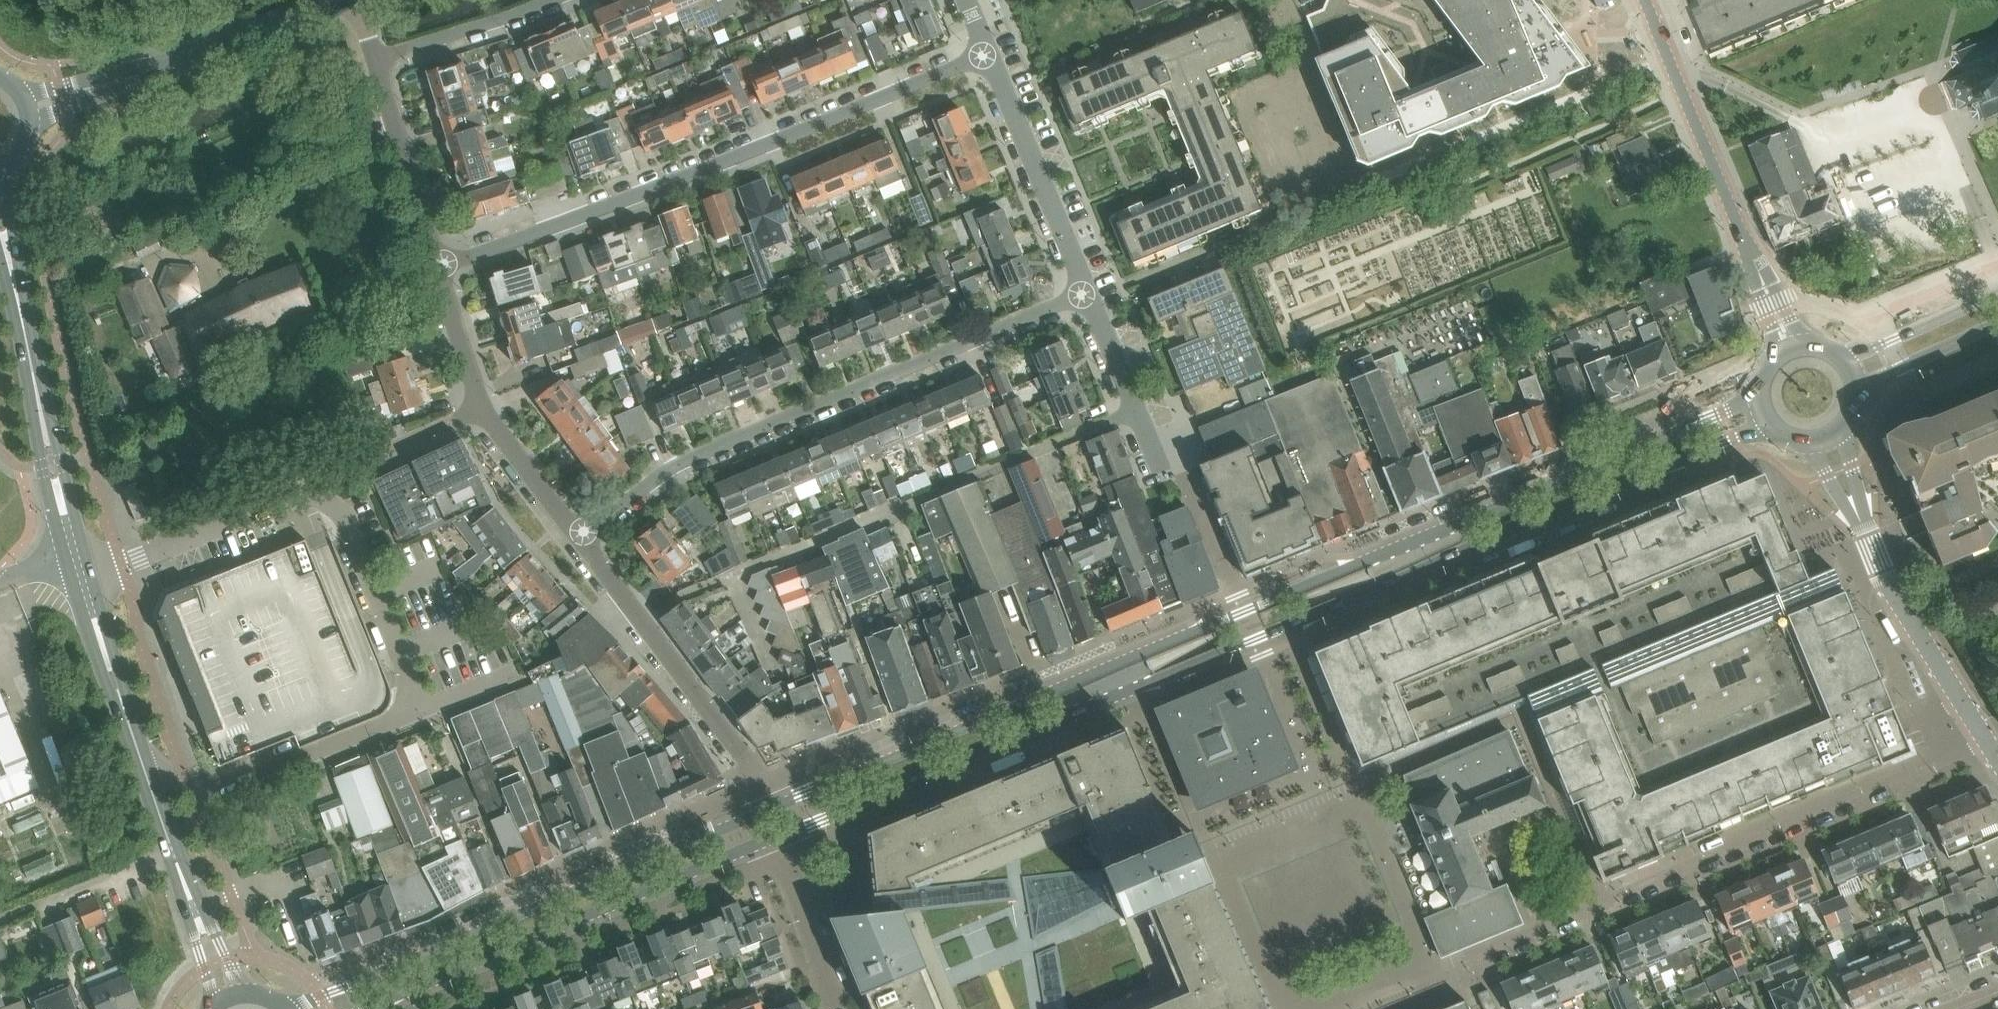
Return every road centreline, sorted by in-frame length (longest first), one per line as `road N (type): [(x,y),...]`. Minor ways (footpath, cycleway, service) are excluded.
road 1 (secondary): [(1760,395),(1527,499),(771,804)]
road 2 (secondary): [(784,837),(1771,425)]
road 3 (residential): [(988,55),(440,266)]
road 4 (residential): [(582,537),(670,467),(1088,292)]
road 5 (secondary): [(771,804),(287,1008)]
road 6 (secondary): [(370,1008),(784,837)]
road 7 (residential): [(1587,916),(1992,751)]
road 8 (residential): [(771,804),(582,537)]
road 9 (residential): [(582,537),(483,408),(440,266)]
road 10 (residential): [(413,712),(192,788),(152,779)]
road 11 (residential): [(1992,751),(1902,606),(1861,515)]
road 12 (residential): [(1088,292),(988,55)]
road 13 (tertiary): [(1739,218),(1644,0)]
road 14 (residential): [(93,572),(314,492)]
road 15 (residential): [(440,266),(375,57)]
road 16 (residential): [(157,69),(332,0)]
road 17 (residential): [(375,57),(549,0)]
road 18 (residential): [(784,837),(846,1008)]
road 19 (secondary): [(93,572),(39,402)]
road 20 (secondary): [(1997,295),(1846,360)]
road 21 (secondary): [(39,402),(65,553)]
road 22 (secondary): [(1859,388),(1997,323)]
road 23 (tertiary): [(1739,218),(1778,356)]
road 24 (tertiary): [(1806,344),(1739,218)]
road 25 (residential): [(157,69),(23,96)]
road 26 (residential): [(31,121),(157,69)]
road 27 (residential): [(1135,410),(1088,292)]
road 28 (secondary): [(65,553),(113,669)]
road 29 (secondary): [(187,886),(217,1004)]
road 30 (secondary): [(244,993),(187,886)]
road 31 (secondary): [(39,402),(16,284)]

